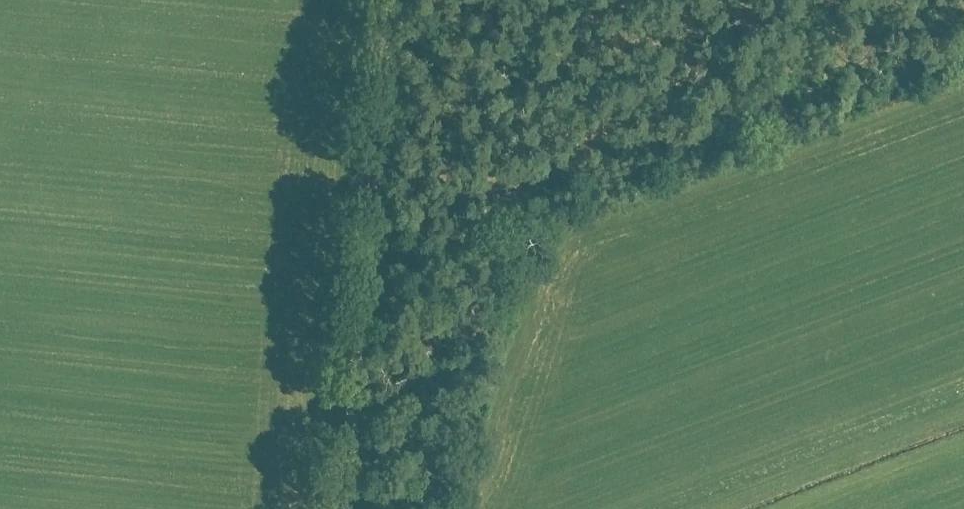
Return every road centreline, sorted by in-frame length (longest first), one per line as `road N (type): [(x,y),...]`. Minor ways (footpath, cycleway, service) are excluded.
road 1 (track): [(341,508),(393,0)]

